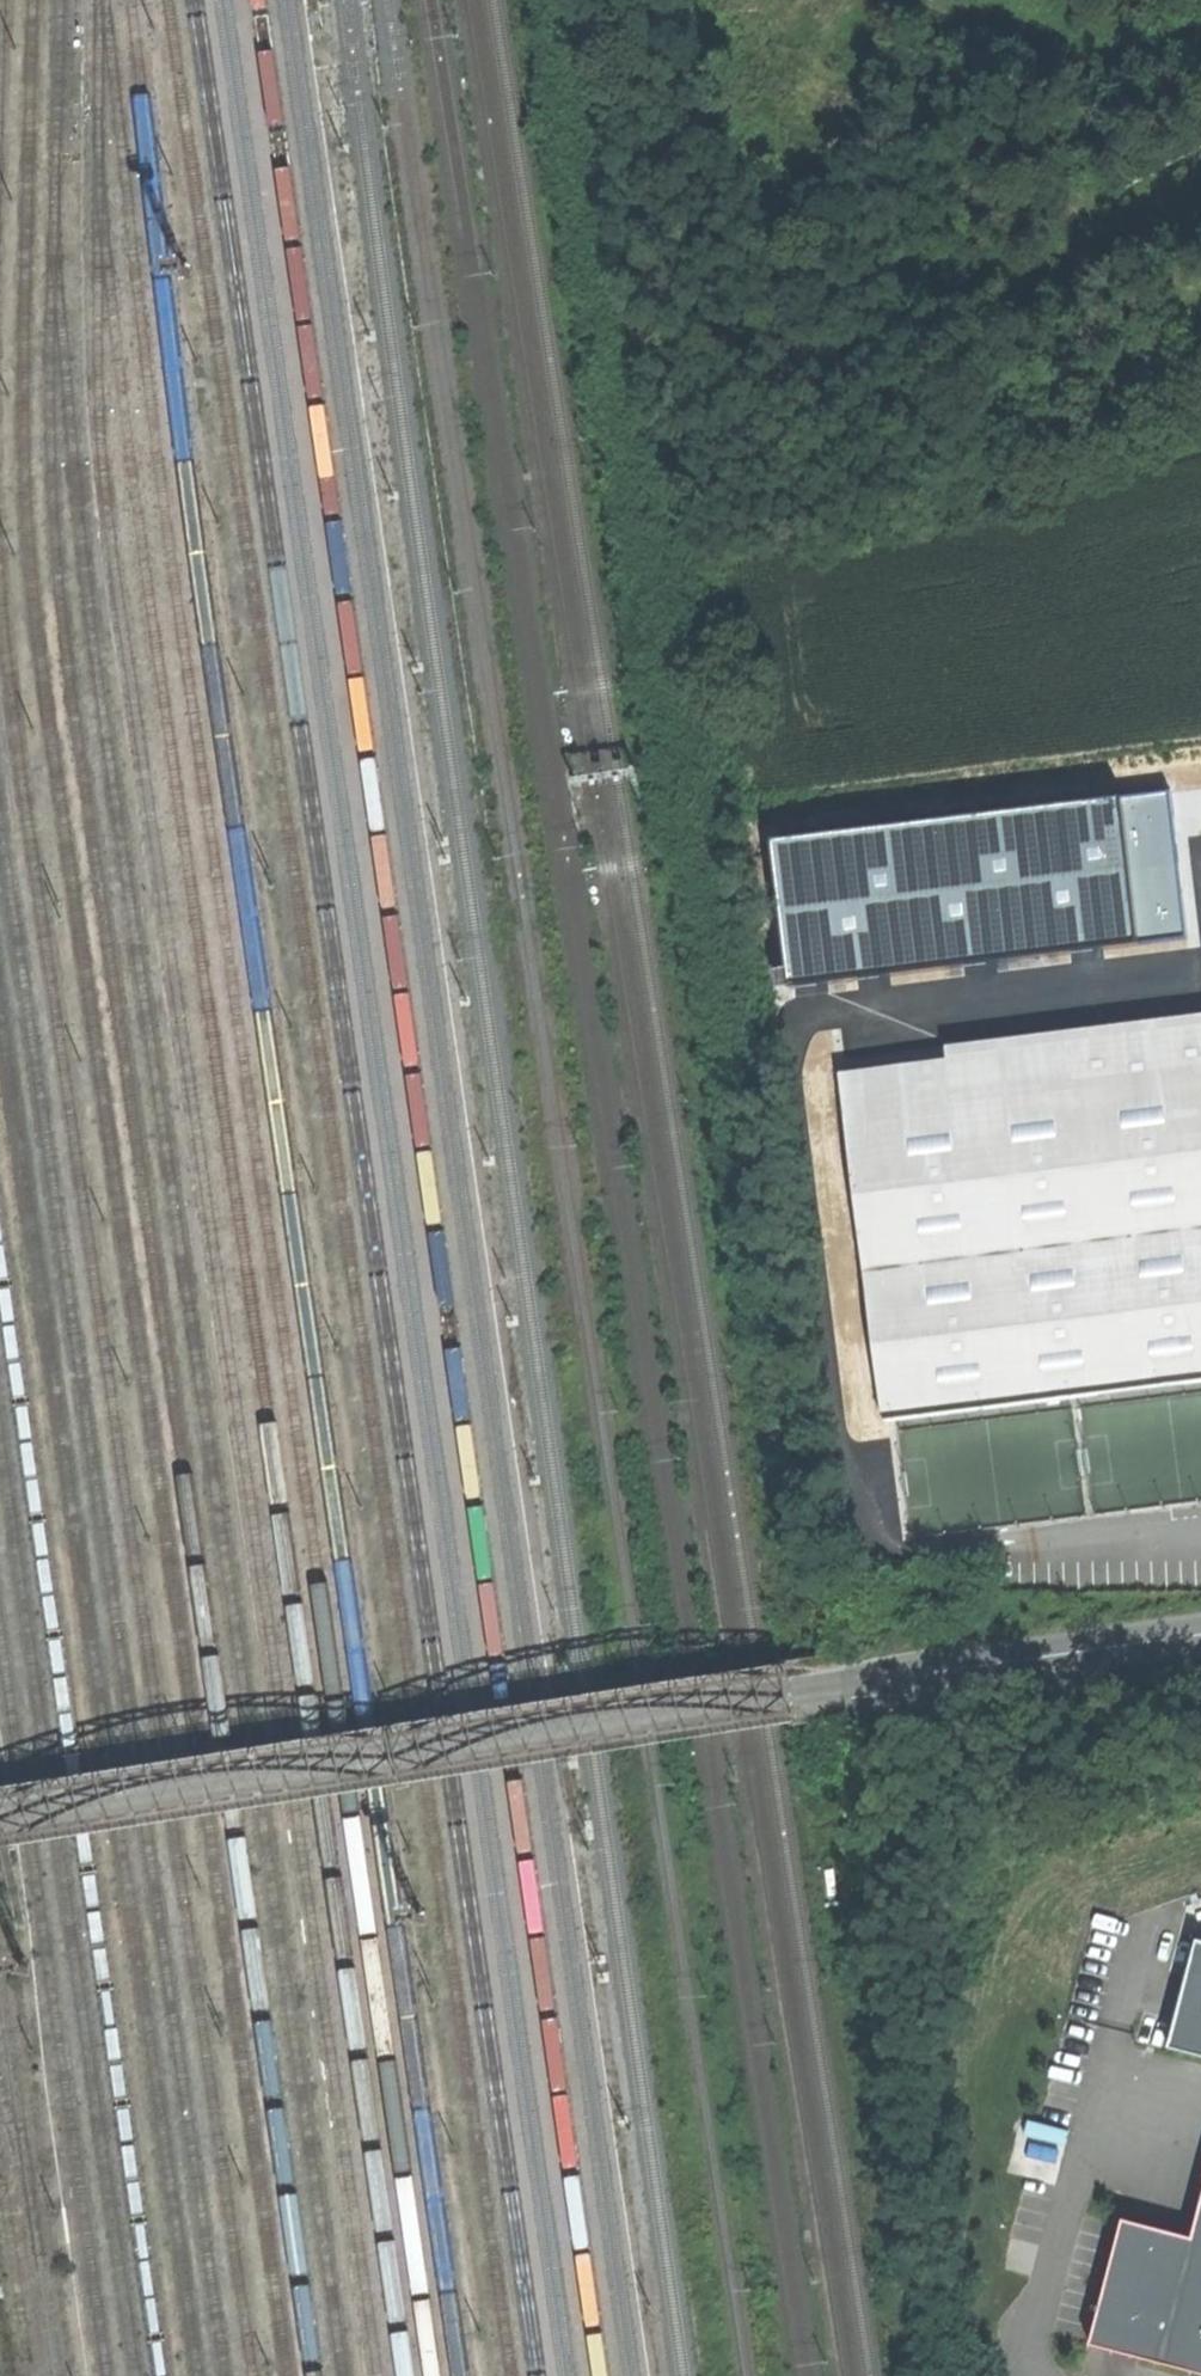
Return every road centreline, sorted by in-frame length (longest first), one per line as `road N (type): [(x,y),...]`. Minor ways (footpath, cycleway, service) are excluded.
road 1 (tertiary): [(1200,1637),(0,1818)]

